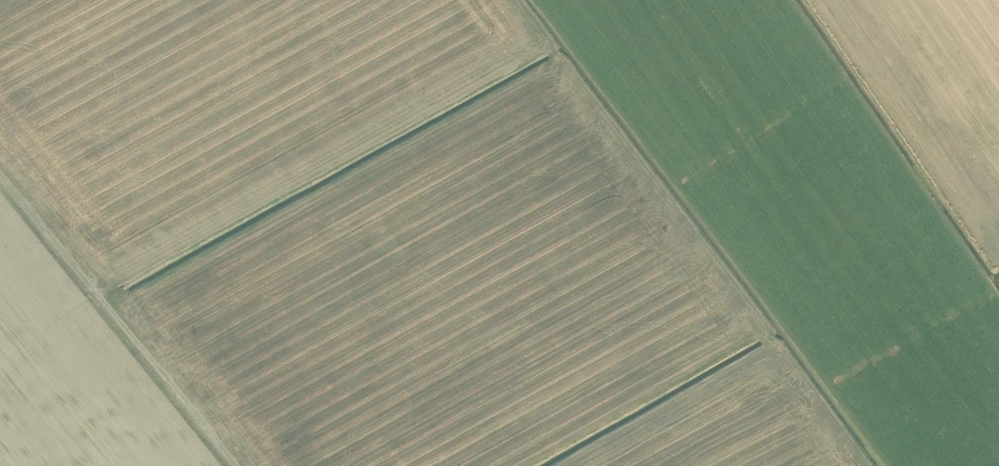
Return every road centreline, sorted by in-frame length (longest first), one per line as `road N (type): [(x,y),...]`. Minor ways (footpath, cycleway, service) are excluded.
road 1 (track): [(233,465),(0,180)]

